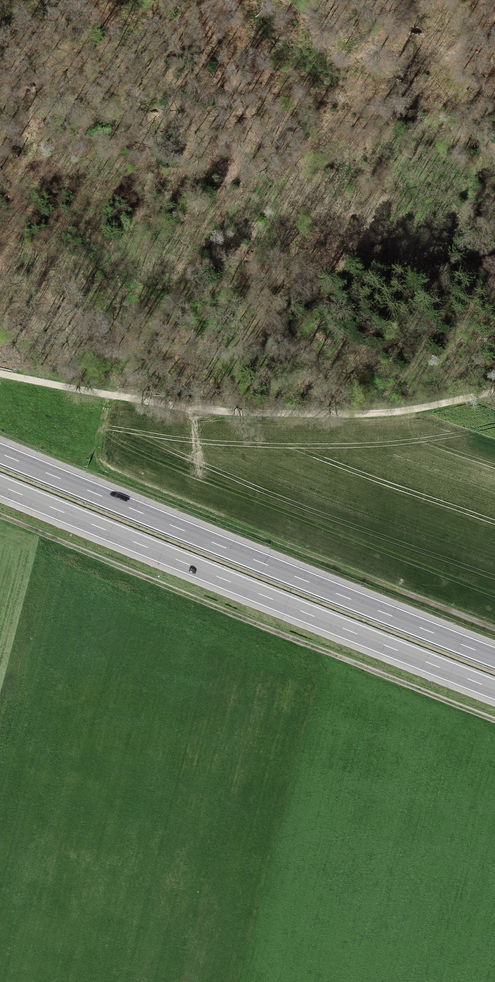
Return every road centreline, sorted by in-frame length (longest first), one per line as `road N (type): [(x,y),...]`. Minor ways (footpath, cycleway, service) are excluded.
road 1 (track): [(494,723),(0,518)]
road 2 (motorway): [(494,658),(0,453)]
road 3 (motorway): [(0,485),(494,689)]
road 4 (track): [(0,376),(251,417),(395,416),(494,396)]
road 5 (track): [(494,632),(114,477),(98,452),(113,399)]

